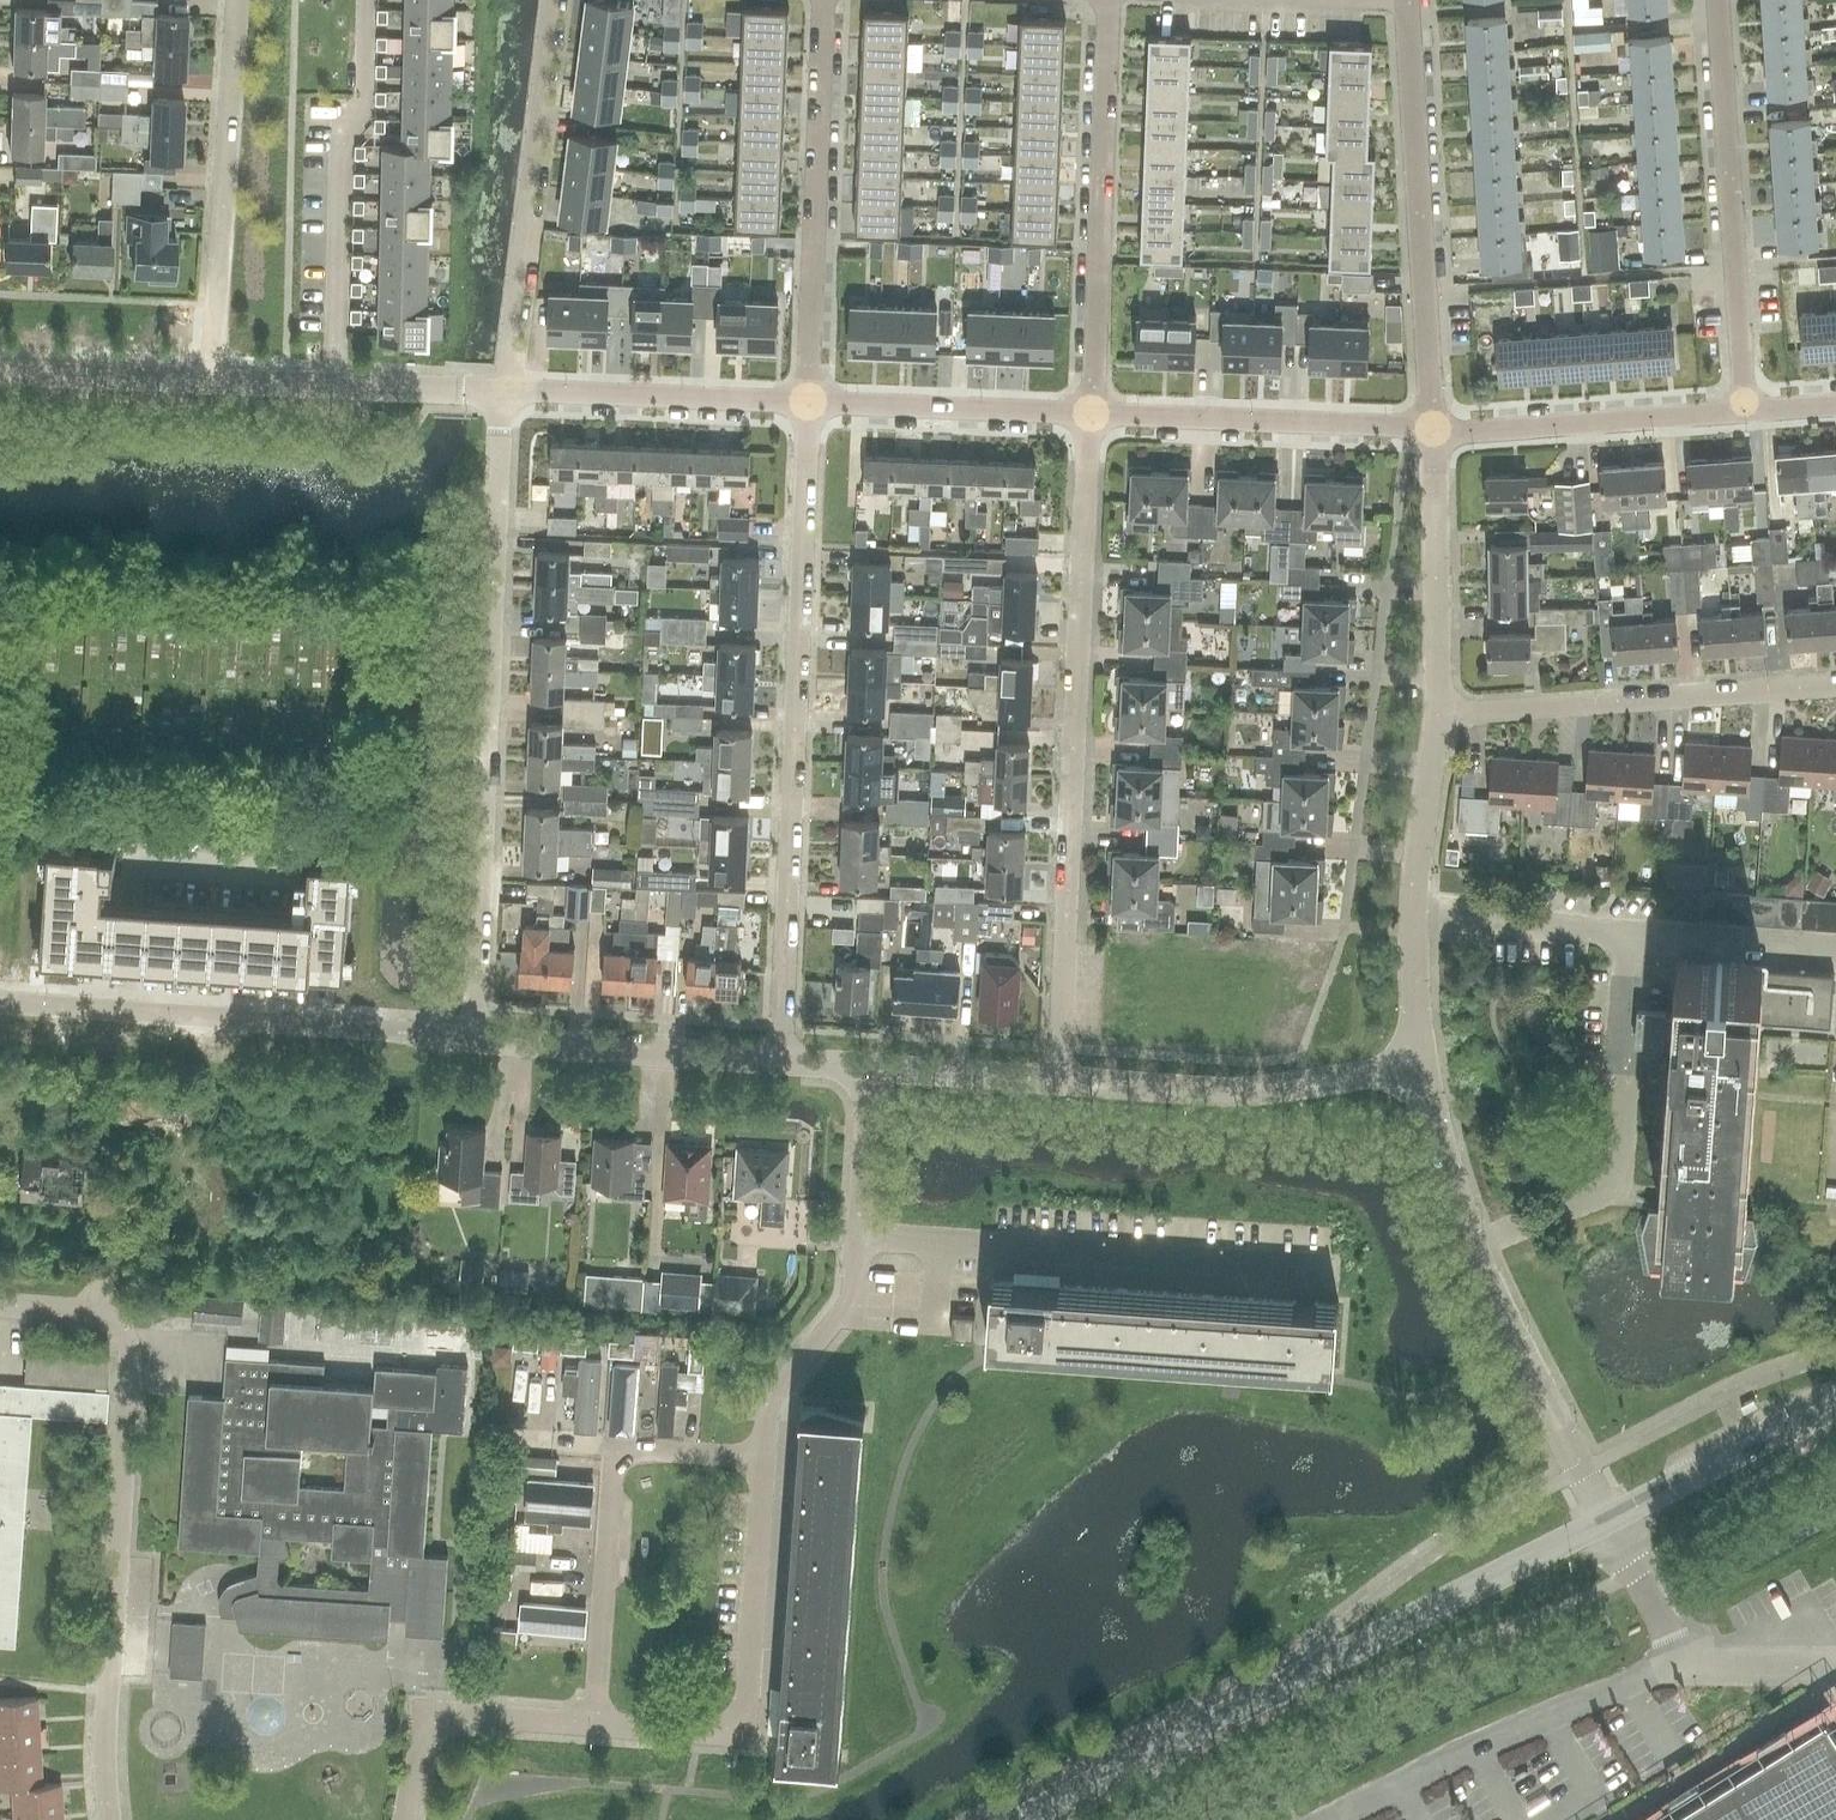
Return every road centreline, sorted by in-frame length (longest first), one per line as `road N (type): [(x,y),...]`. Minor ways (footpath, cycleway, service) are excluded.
road 1 (residential): [(1054,1083),(1092,417)]
road 2 (tertiary): [(1022,1819),(1608,1520)]
road 3 (residential): [(788,1055),(814,409)]
road 4 (residential): [(477,1035),(507,395)]
road 5 (residential): [(110,1819),(105,1716),(131,1358),(120,1325),(91,1309),(0,1306)]
road 6 (residential): [(1331,1819),(1547,1718),(1687,1667),(1608,1520)]
road 7 (residential): [(1608,1520),(1472,1245),(1425,1062)]
road 8 (residential): [(477,1035),(0,1003)]
road 9 (residential): [(594,1727),(621,1448),(773,1456)]
road 10 (residential): [(773,1456),(748,1724),(725,1737),(594,1727)]
road 11 (residential): [(1435,426),(1413,0)]
road 12 (residential): [(1092,417),(1109,0)]
road 13 (residential): [(871,1068),(854,1297),(785,1378),(773,1456)]
road 14 (residential): [(1752,411),(1721,0)]
road 15 (residential): [(814,409),(832,0)]
road 16 (residential): [(507,395),(552,0)]
road 17 (residential): [(1442,713),(1835,684)]
road 18 (residential): [(337,386),(342,149),(365,88),(369,0)]
road 19 (residential): [(213,379),(239,0)]
road 20 (residential): [(1425,1062),(1054,1083)]
road 21 (residential): [(1425,1062),(1417,917),(1442,713)]
road 22 (residential): [(1435,426),(1092,417)]
road 23 (residential): [(1752,411),(1435,426)]
road 24 (residential): [(788,1055),(477,1035)]
road 25 (residential): [(814,409),(507,395)]
road 26 (residential): [(1442,713),(1435,426)]
road 27 (residential): [(1092,417),(814,409)]
road 28 (residential): [(594,1727),(456,1718),(431,1724),(409,1819)]
road 29 (tertiary): [(1608,1520),(1835,1405)]
road 30 (residential): [(213,379),(0,369)]
road 31 (residential): [(1054,1083),(871,1068)]
road 32 (residential): [(507,395),(337,386)]
road 33 (residential): [(337,386),(213,379)]

